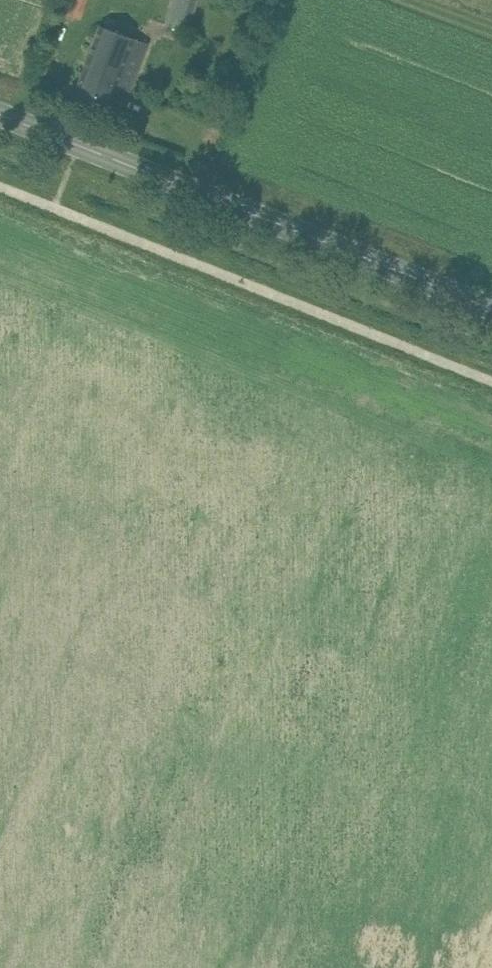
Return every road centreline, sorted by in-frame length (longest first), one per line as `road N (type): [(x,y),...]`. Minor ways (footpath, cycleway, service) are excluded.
road 1 (tertiary): [(491,299),(0,107)]

